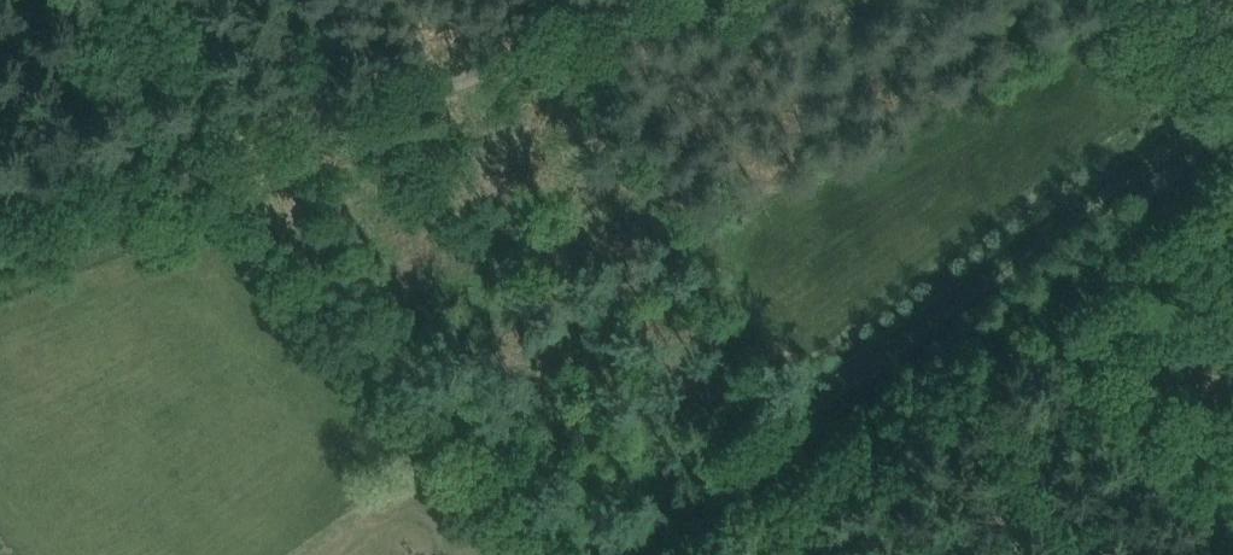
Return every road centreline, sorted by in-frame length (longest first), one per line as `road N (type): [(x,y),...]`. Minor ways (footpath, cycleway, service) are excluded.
road 1 (track): [(1232,102),(621,554)]
road 2 (track): [(0,264),(658,0)]

